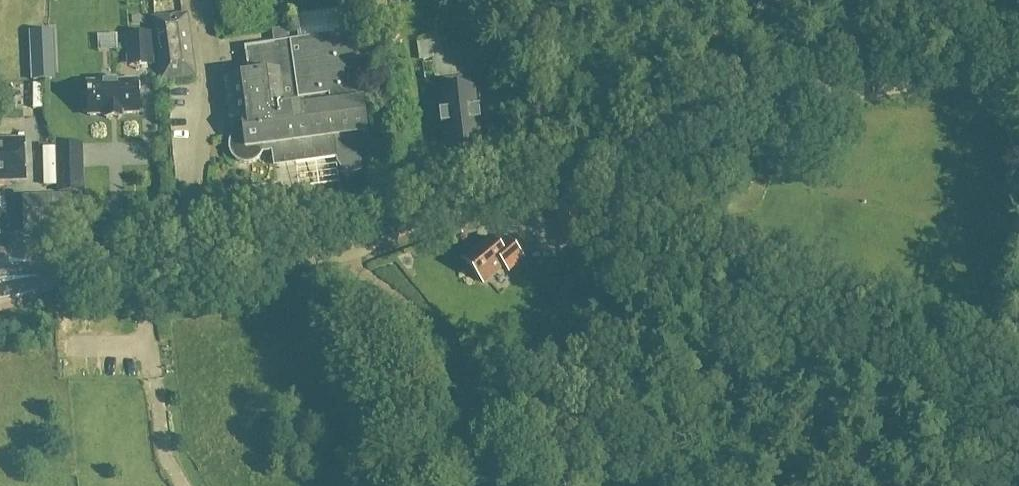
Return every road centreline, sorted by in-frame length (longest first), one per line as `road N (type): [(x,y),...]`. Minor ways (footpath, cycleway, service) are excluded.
road 1 (tertiary): [(0,278),(281,259),(343,247),(703,119),(881,83),(1018,72)]
road 2 (track): [(1018,368),(588,191),(578,161)]
road 3 (track): [(588,191),(592,223),(621,262),(587,339),(589,405),(598,439),(649,462)]

